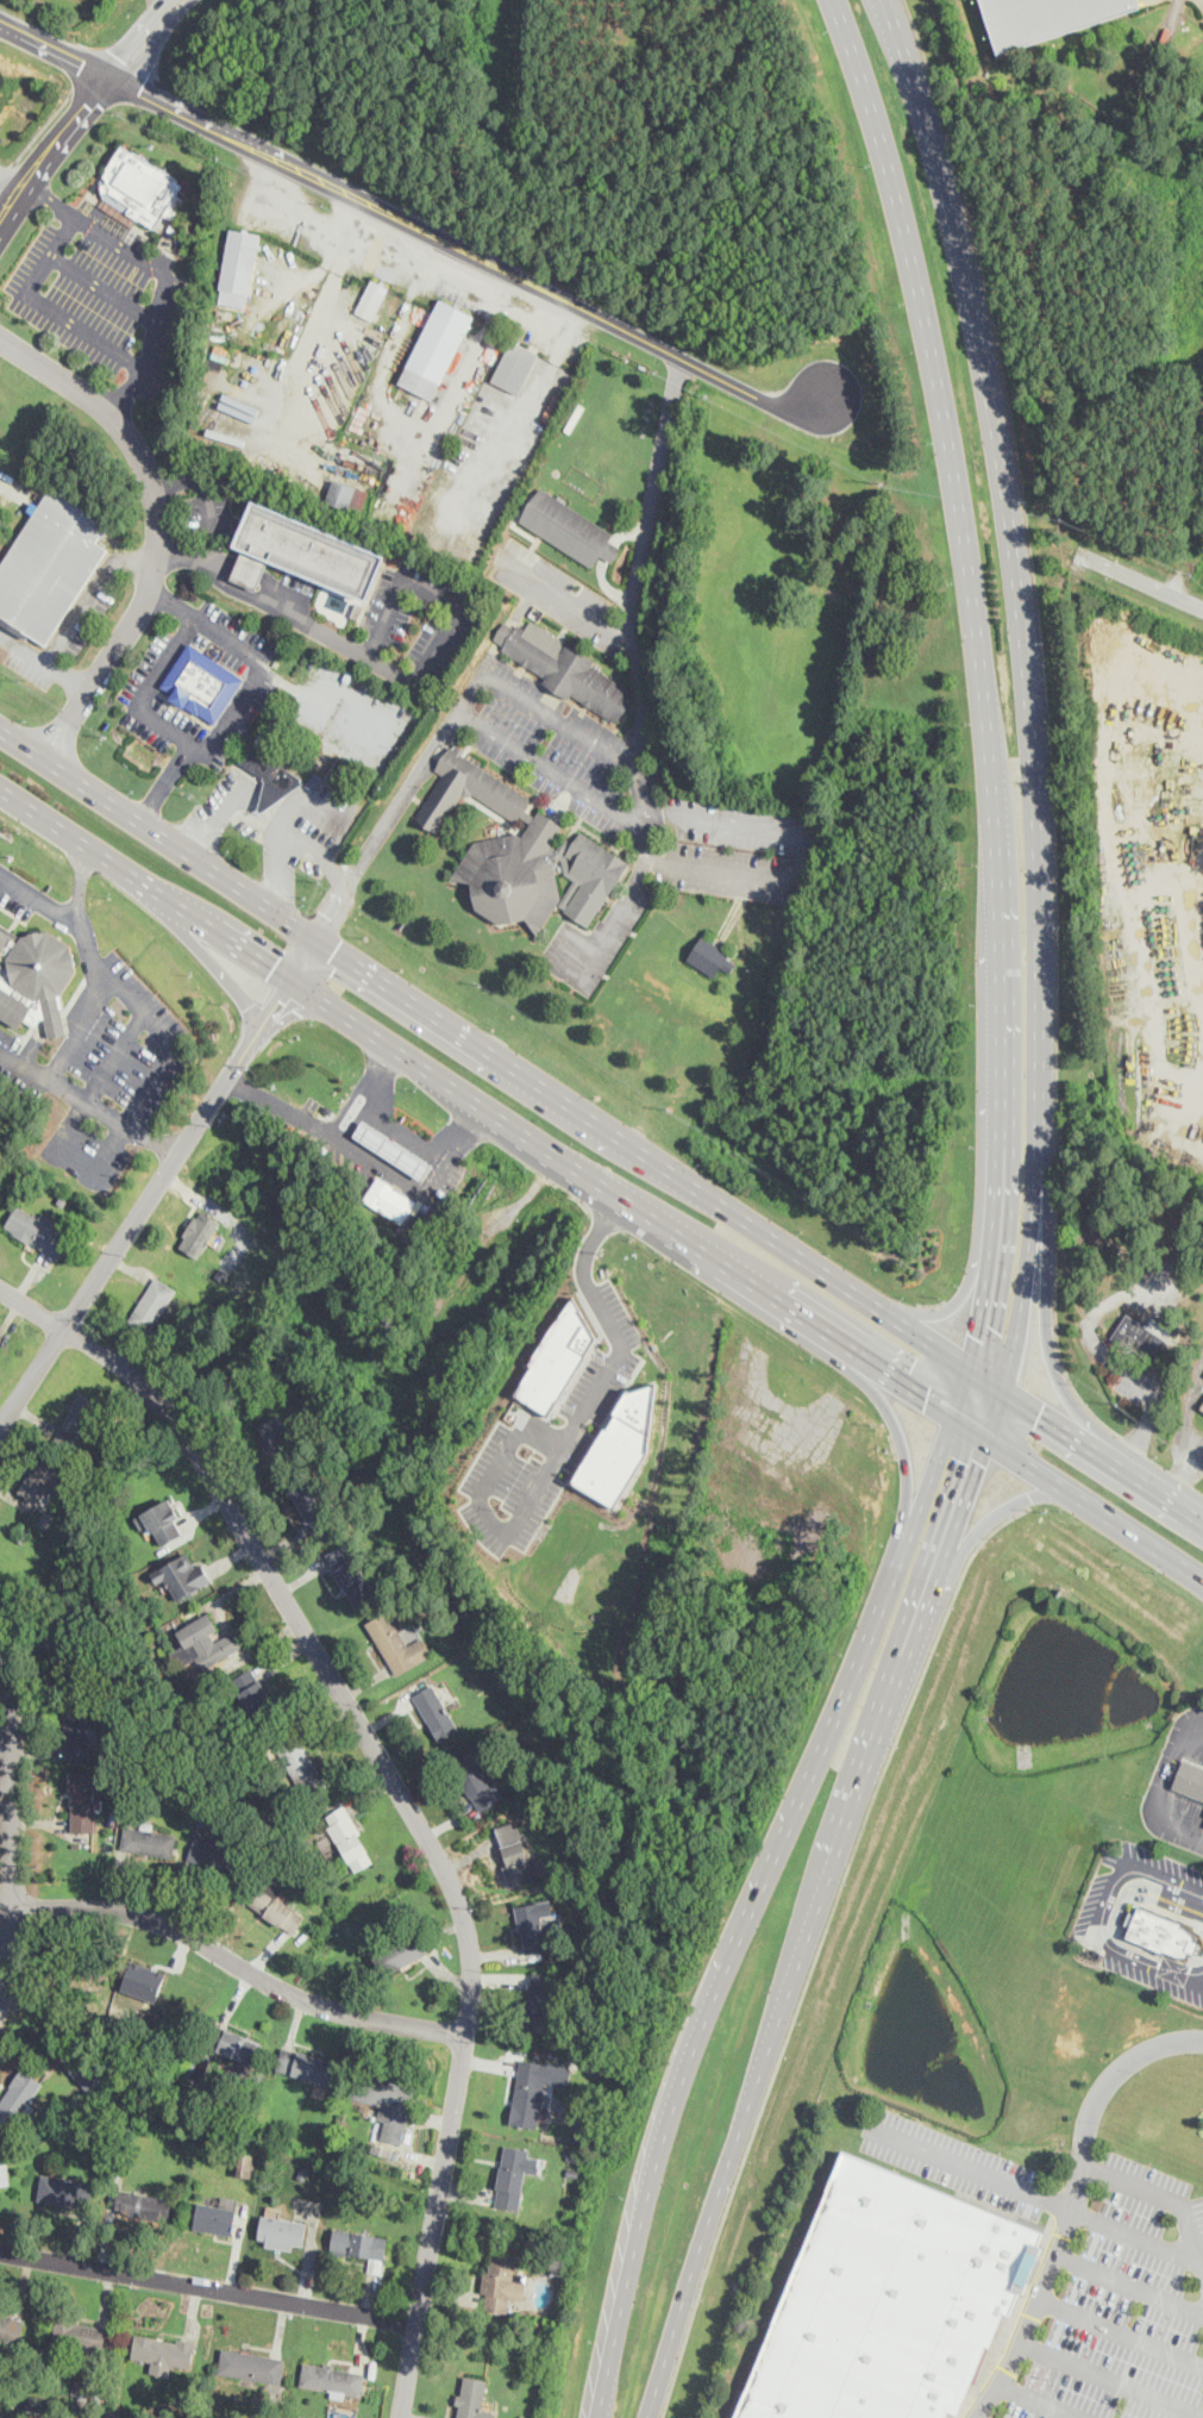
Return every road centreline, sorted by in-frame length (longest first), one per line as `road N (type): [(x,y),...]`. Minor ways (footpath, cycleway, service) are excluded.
road 1 (primary): [(833,0),(891,176),(929,344),(990,758),(986,1241),(951,1414)]
road 2 (primary): [(1140,1481),(0,731)]
road 3 (residential): [(401,2417),(469,2011),(471,1960),(457,1894),(189,1436),(108,1354),(0,1288)]
road 4 (primary): [(0,784),(951,1414)]
road 5 (primary): [(1039,1112),(1033,755),(1008,505),(952,221),(885,0)]
road 6 (secondary): [(951,1414),(884,1607),(668,2128),(597,2417)]
road 7 (secondary): [(648,2417),(715,2204),(988,1438)]
road 8 (residential): [(112,74),(795,413),(832,393)]
road 9 (residential): [(0,1428),(293,976)]
road 10 (residential): [(0,336),(112,412),(138,443),(158,517),(150,594),(43,760)]
road 11 (residential): [(15,1906),(149,1917),(302,1998),(465,2035)]
road 12 (residential): [(0,2252),(418,2323)]
road 13 (primary): [(1140,1481),(1063,1389),(1051,1360),(1039,1112)]
road 14 (primary): [(988,1438),(1022,1299),(1039,1112)]
road 15 (residential): [(0,1687),(11,1727),(15,1906),(0,1992)]
road 16 (primary): [(951,1414),(1202,1582)]
road 17 (primary): [(808,1320),(876,1394),(902,1439),(908,1480),(897,1573)]
road 18 (primary): [(129,868),(248,1002),(256,1033)]
road 19 (tertiary): [(0,221),(112,74)]
road 20 (secondary): [(936,1582),(1008,1506),(1051,1492),(1073,1494)]
road 21 (primary): [(986,1241),(944,1308),(883,1311)]
road 22 (tertiary): [(0,19),(112,74)]

